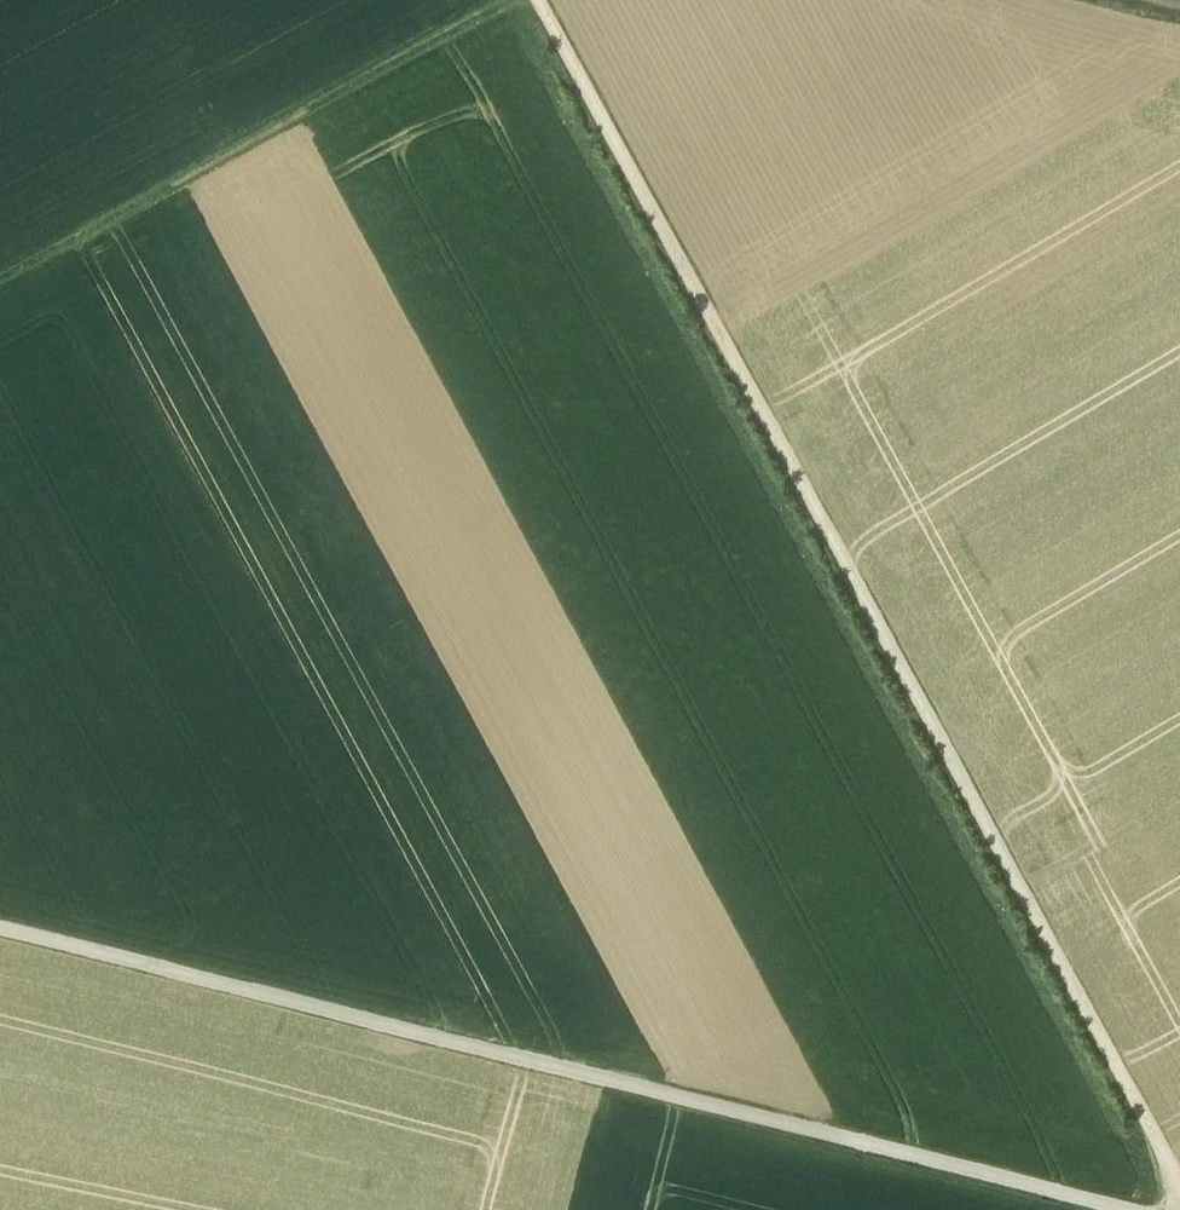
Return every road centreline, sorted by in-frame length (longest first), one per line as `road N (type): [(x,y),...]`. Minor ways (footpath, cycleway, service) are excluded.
road 1 (track): [(1179,1187),(535,0)]
road 2 (track): [(1118,1209),(0,932)]
road 3 (track): [(0,280),(510,0)]

